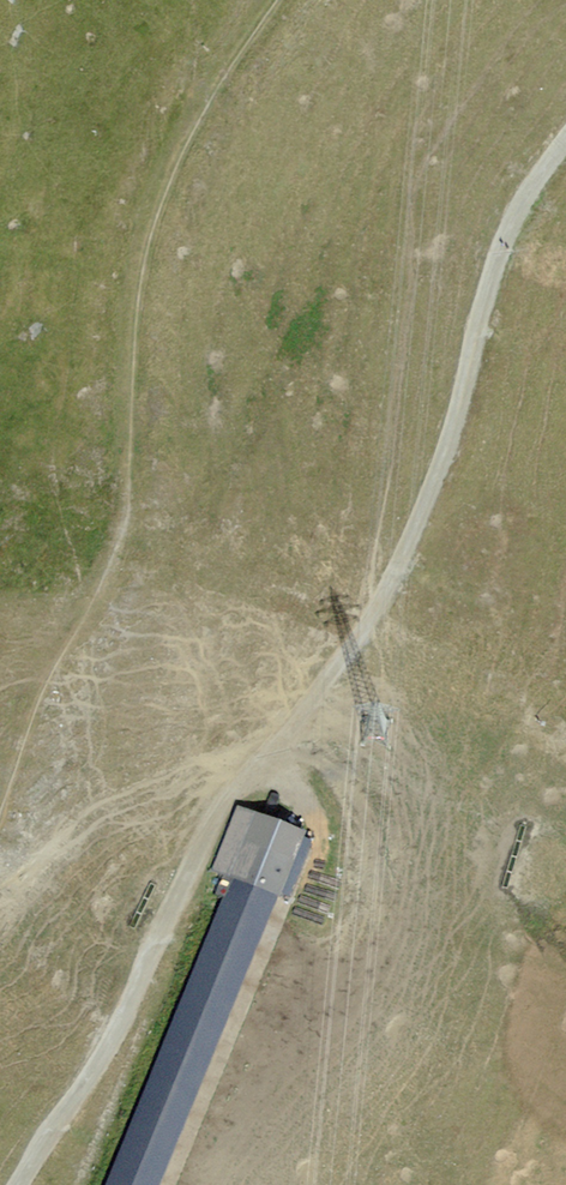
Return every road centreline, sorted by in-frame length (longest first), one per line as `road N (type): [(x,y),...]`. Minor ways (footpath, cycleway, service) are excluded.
road 1 (track): [(21,1184),(106,1052),(218,815),(350,638),(403,552),(457,426),(478,315),(511,220),(565,143)]
road 2 (track): [(278,0),(183,141),(136,309),(124,507),(93,613),(42,685),(0,803)]

